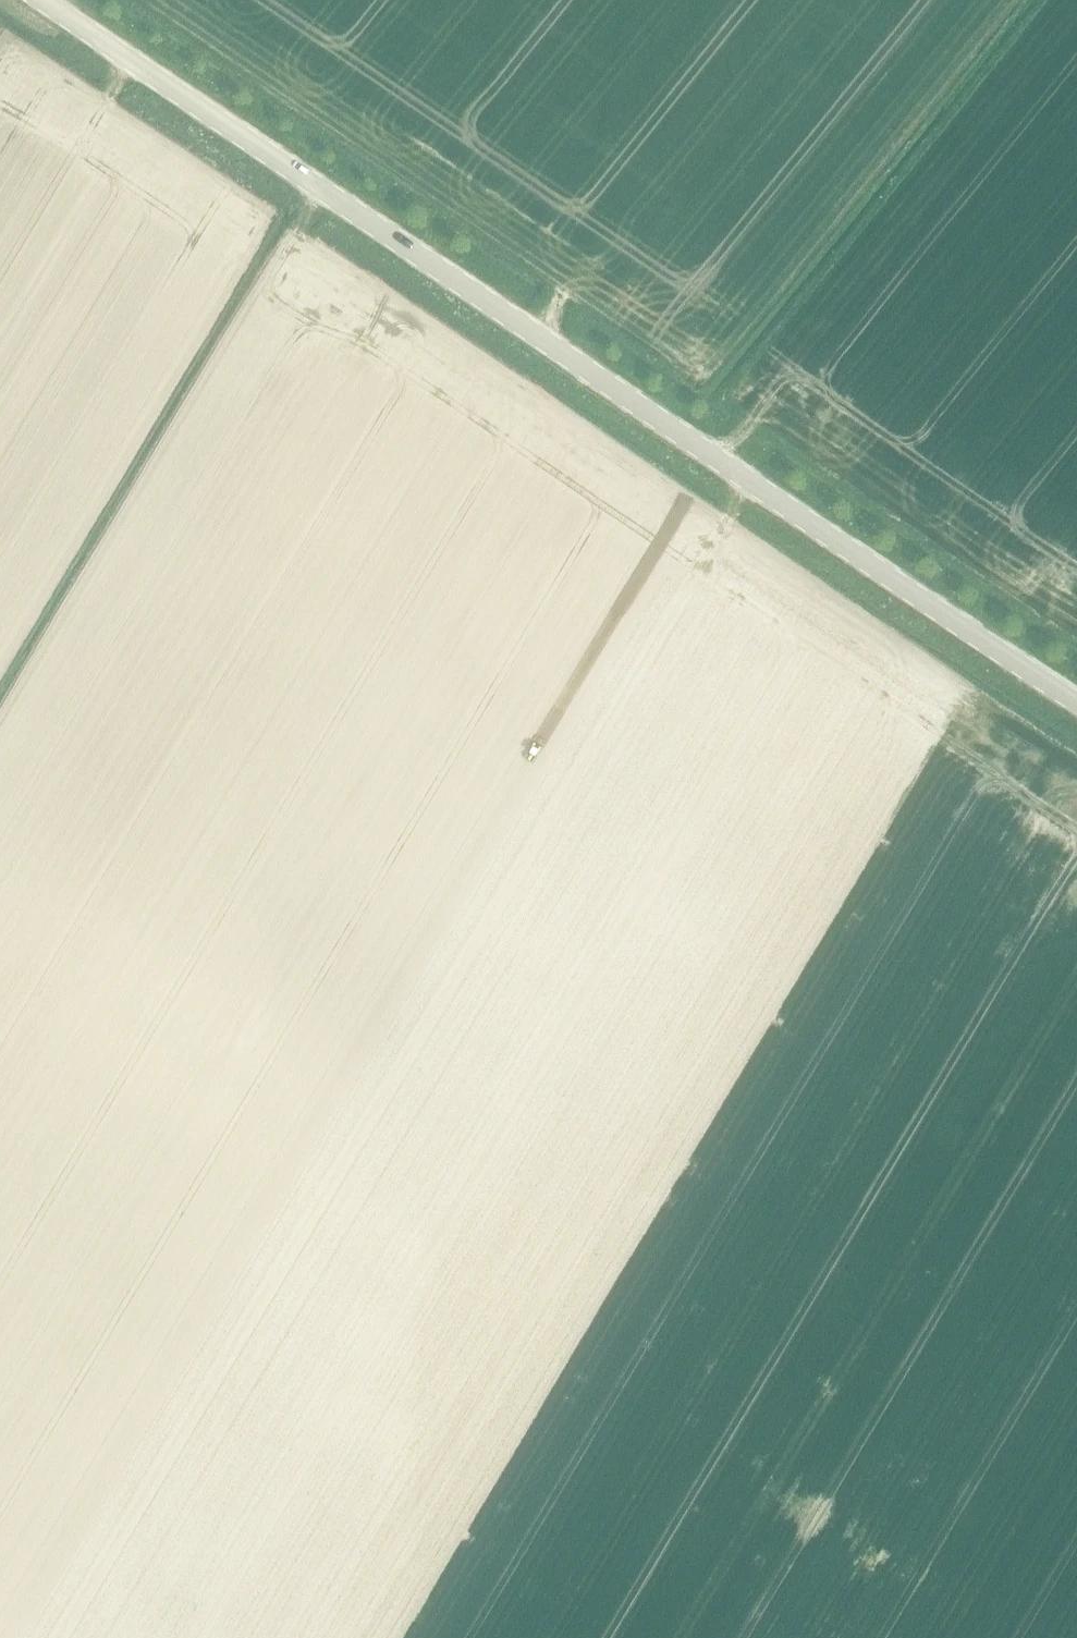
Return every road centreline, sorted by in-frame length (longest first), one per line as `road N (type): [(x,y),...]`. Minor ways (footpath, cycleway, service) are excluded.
road 1 (tertiary): [(1076,694),(48,0)]

